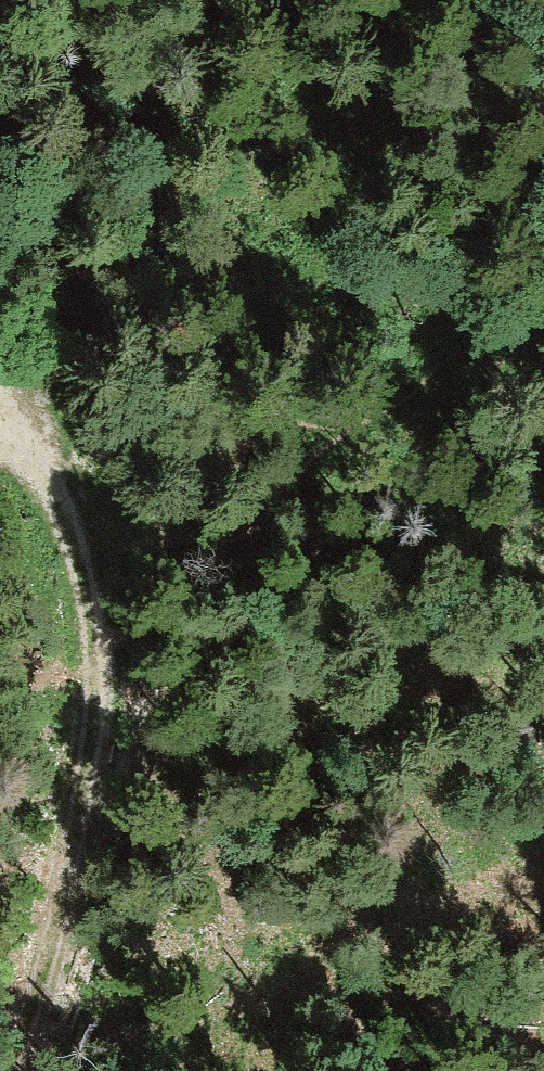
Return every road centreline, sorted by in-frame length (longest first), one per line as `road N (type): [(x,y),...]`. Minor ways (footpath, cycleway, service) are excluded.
road 1 (track): [(543,300),(378,405),(287,477),(267,514),(92,658)]
road 2 (track): [(87,700),(57,916),(5,1070)]
road 3 (track): [(0,394),(58,494),(80,575),(92,658),(87,700)]

